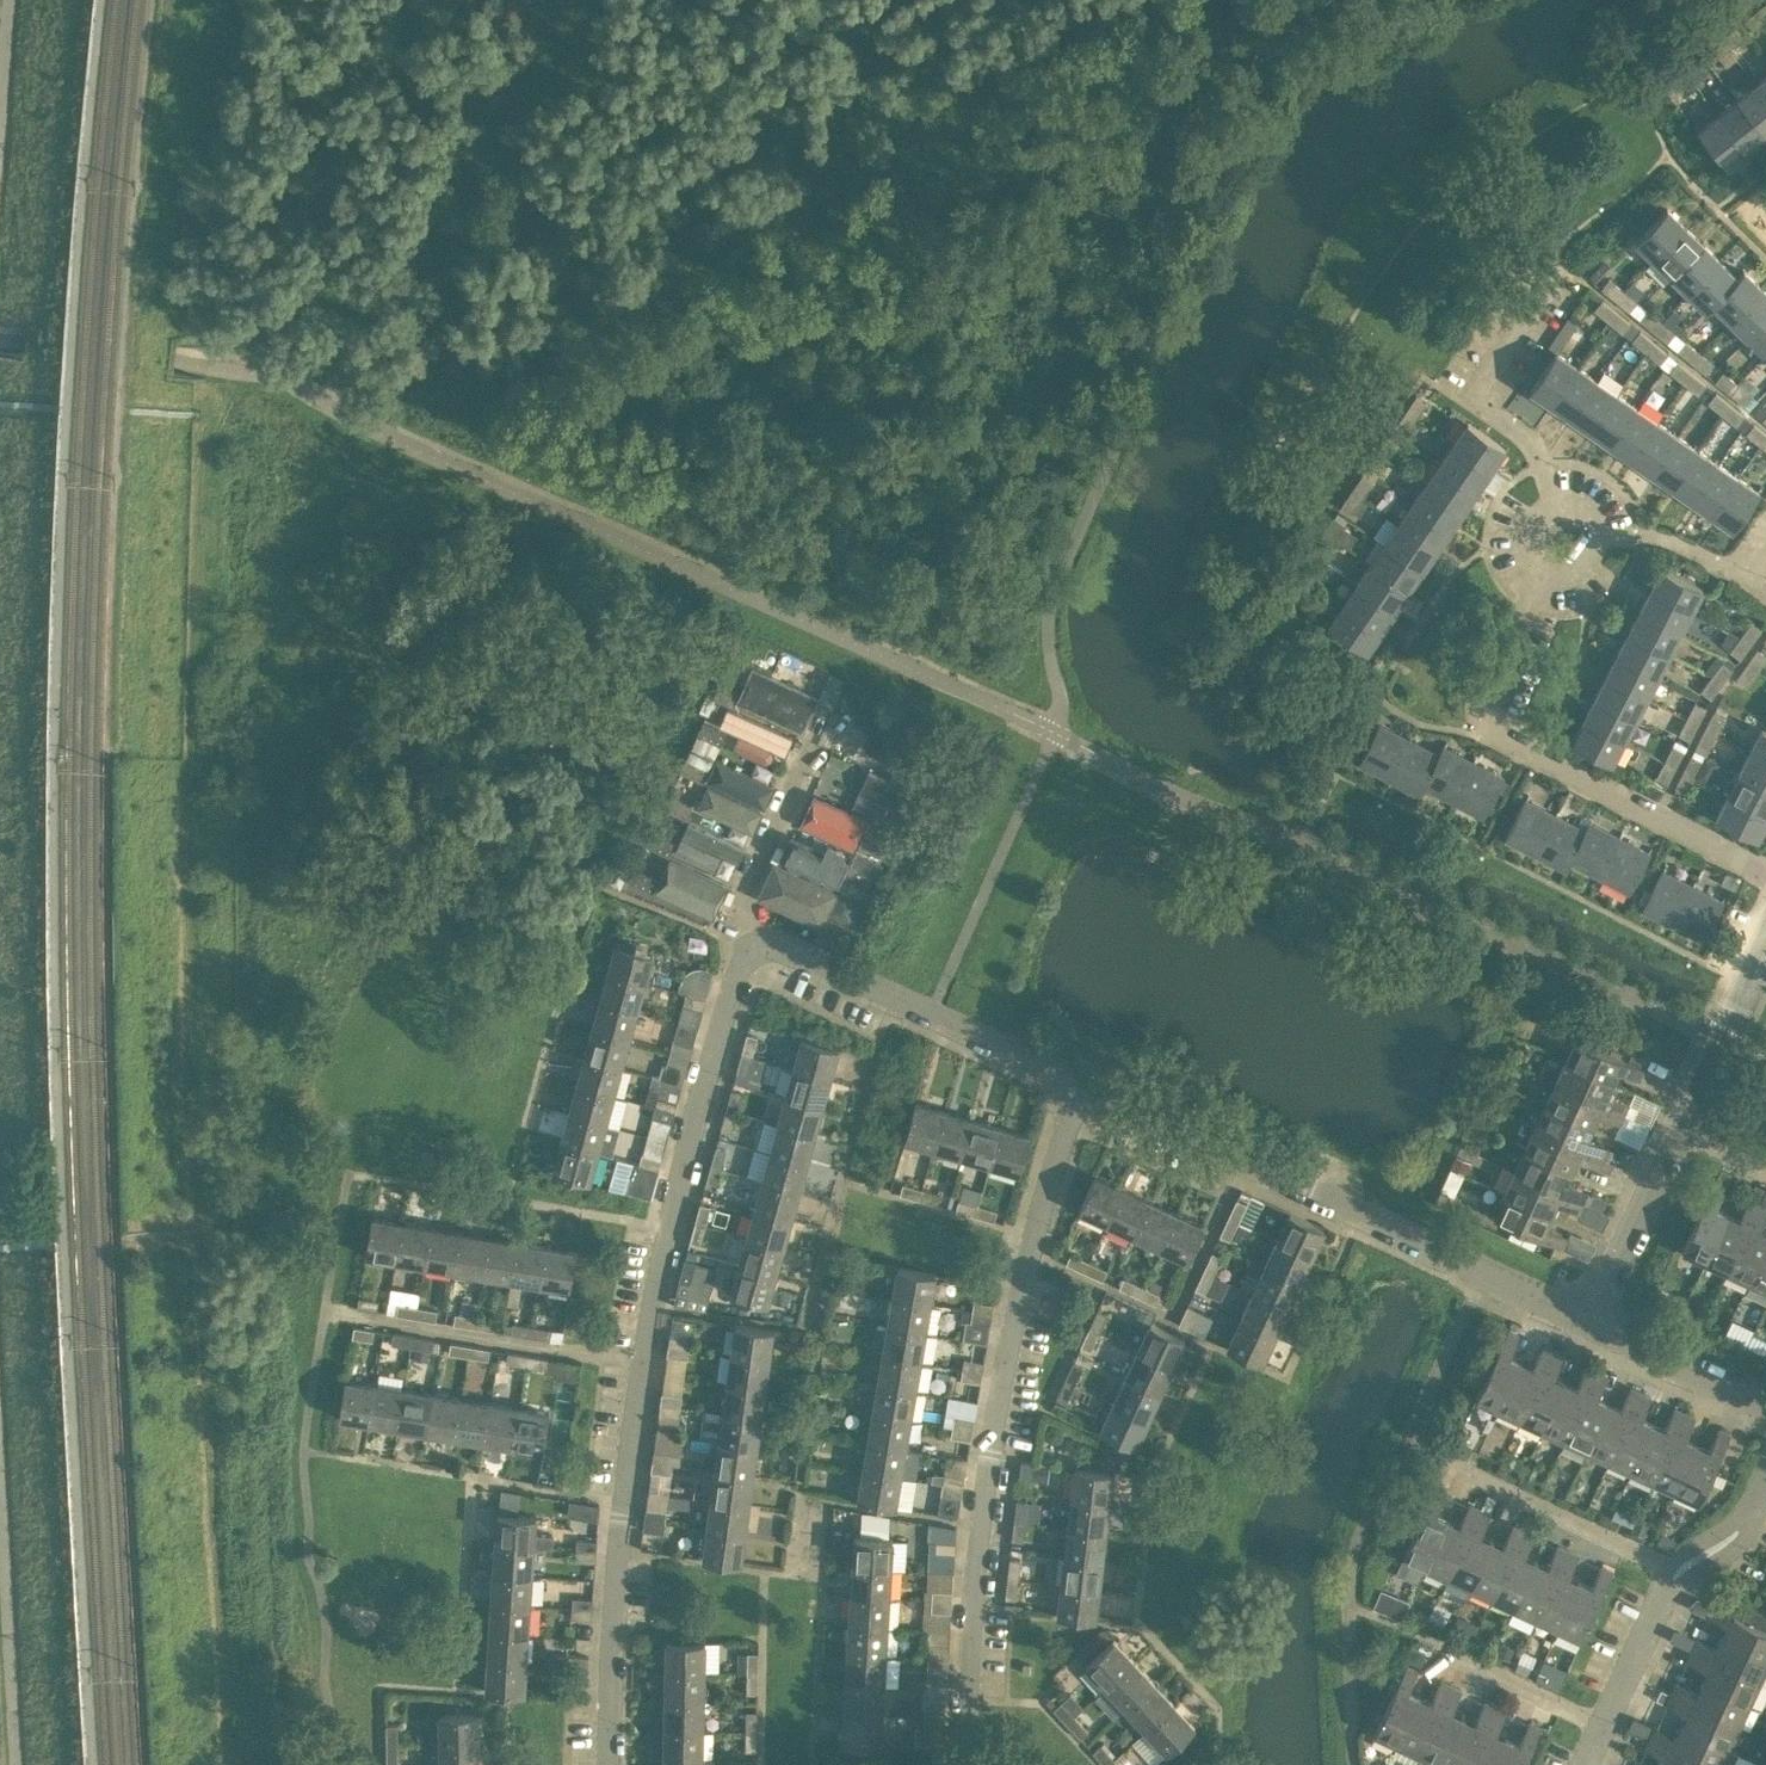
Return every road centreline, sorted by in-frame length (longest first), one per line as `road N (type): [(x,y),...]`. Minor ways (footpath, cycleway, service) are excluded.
road 1 (residential): [(611,1764),(622,1502),(642,1360),(744,927)]
road 2 (residential): [(968,1764),(976,1575),(1029,1261),(1071,1074)]
road 3 (residential): [(1589,1317),(1071,1074)]
road 4 (residential): [(1765,870),(1508,738),(1495,717),(1495,690),(1550,563)]
road 5 (residential): [(1071,1074),(744,927)]
road 6 (residential): [(1678,1570),(1442,1462)]
road 7 (residential): [(1603,1725),(1388,1633)]
road 8 (residential): [(744,927),(832,721)]
road 9 (residential): [(15,1764),(0,1546)]
road 10 (residential): [(1675,1133),(1765,938)]
road 11 (residential): [(1589,1317),(1675,1133)]
road 12 (residential): [(1765,1400),(1589,1317)]
road 13 (residential): [(1603,1725),(1678,1570)]
road 14 (residential): [(1678,1570),(1738,1531),(1765,1472)]
road 15 (unclassified): [(0,128),(11,0)]

